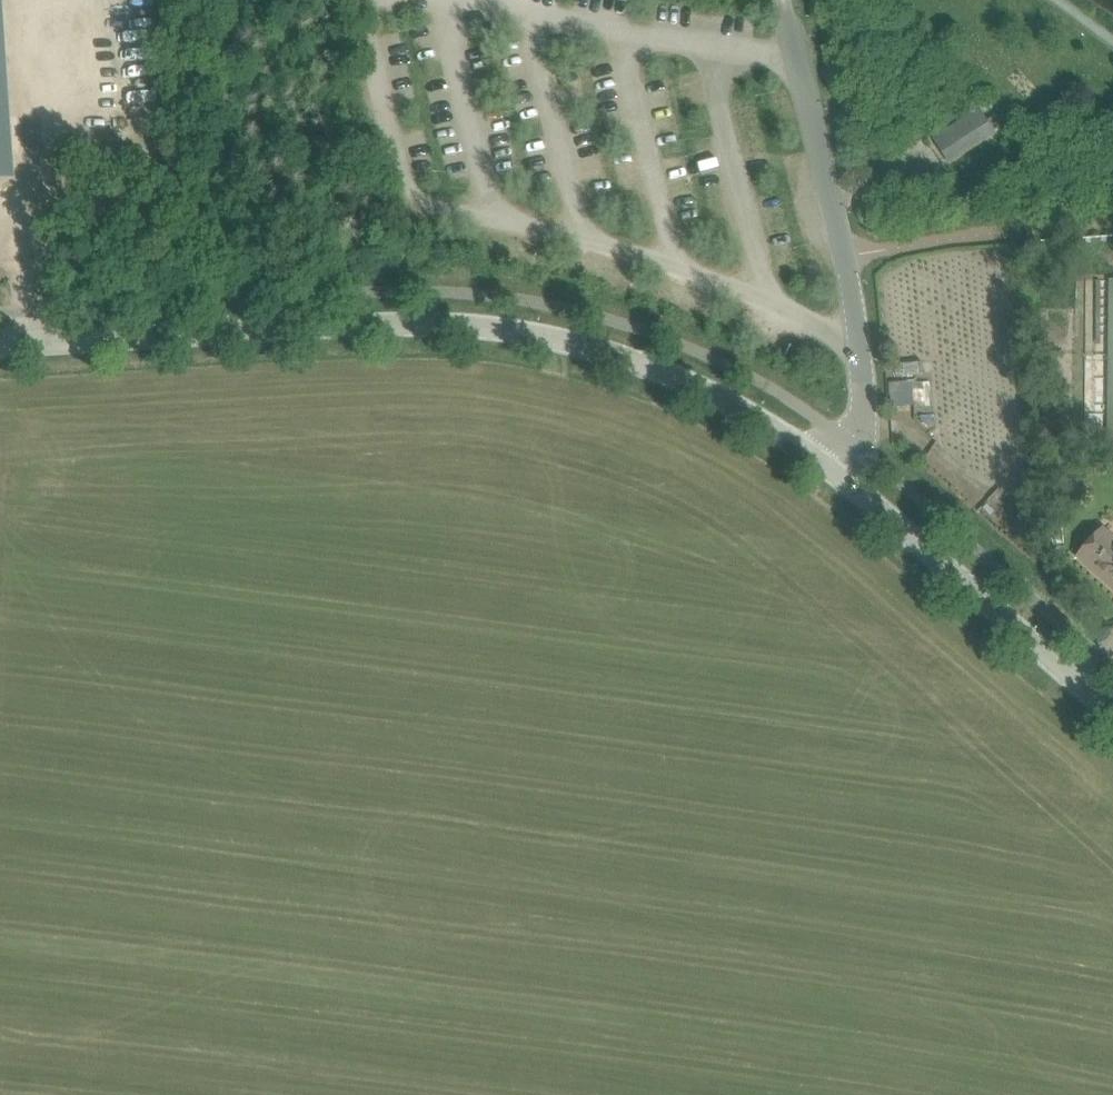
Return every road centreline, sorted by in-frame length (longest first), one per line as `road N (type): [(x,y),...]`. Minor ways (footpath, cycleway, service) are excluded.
road 1 (residential): [(833,471),(705,390),(601,352),(483,327),(351,326),(0,346)]
road 2 (residential): [(1112,713),(833,471)]

